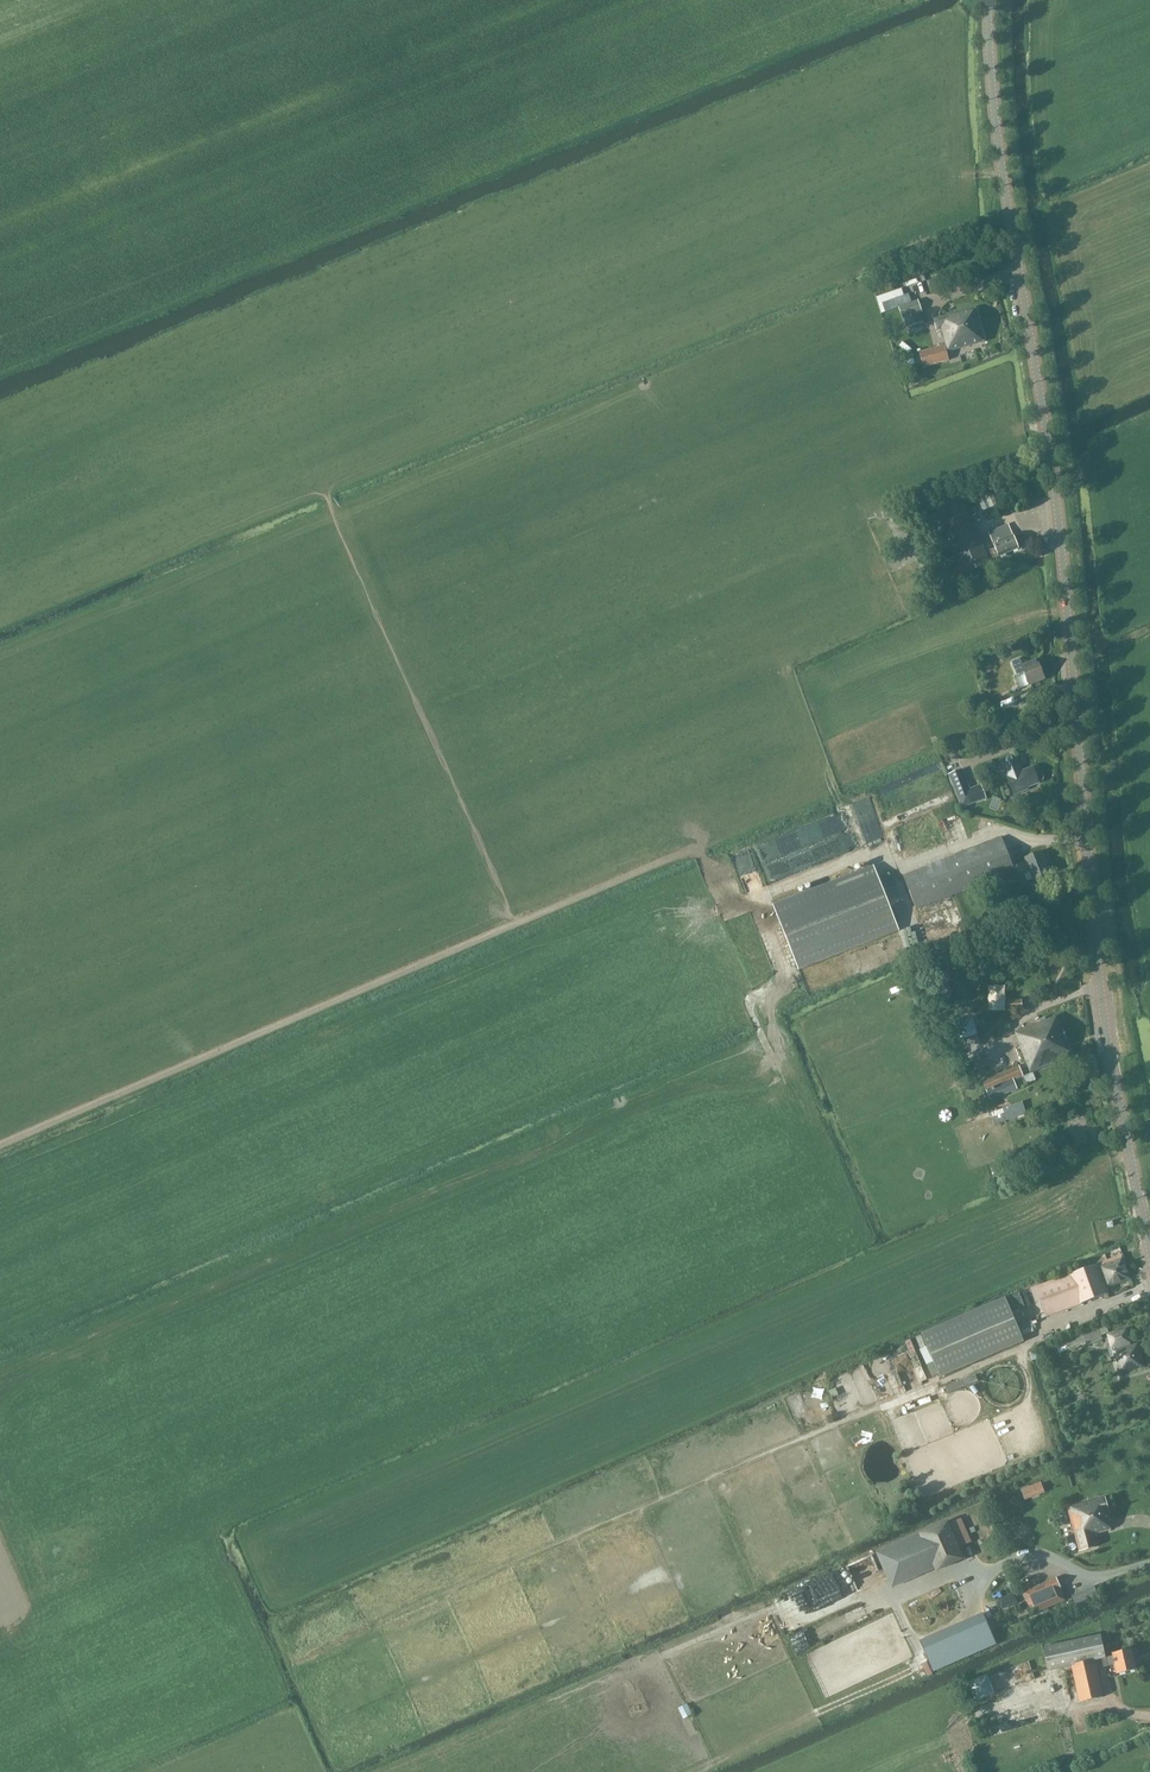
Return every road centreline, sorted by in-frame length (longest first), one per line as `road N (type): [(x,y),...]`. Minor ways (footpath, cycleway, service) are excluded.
road 1 (tertiary): [(1149,1249),(1101,1003),(1061,517),(1001,177),(990,0)]

